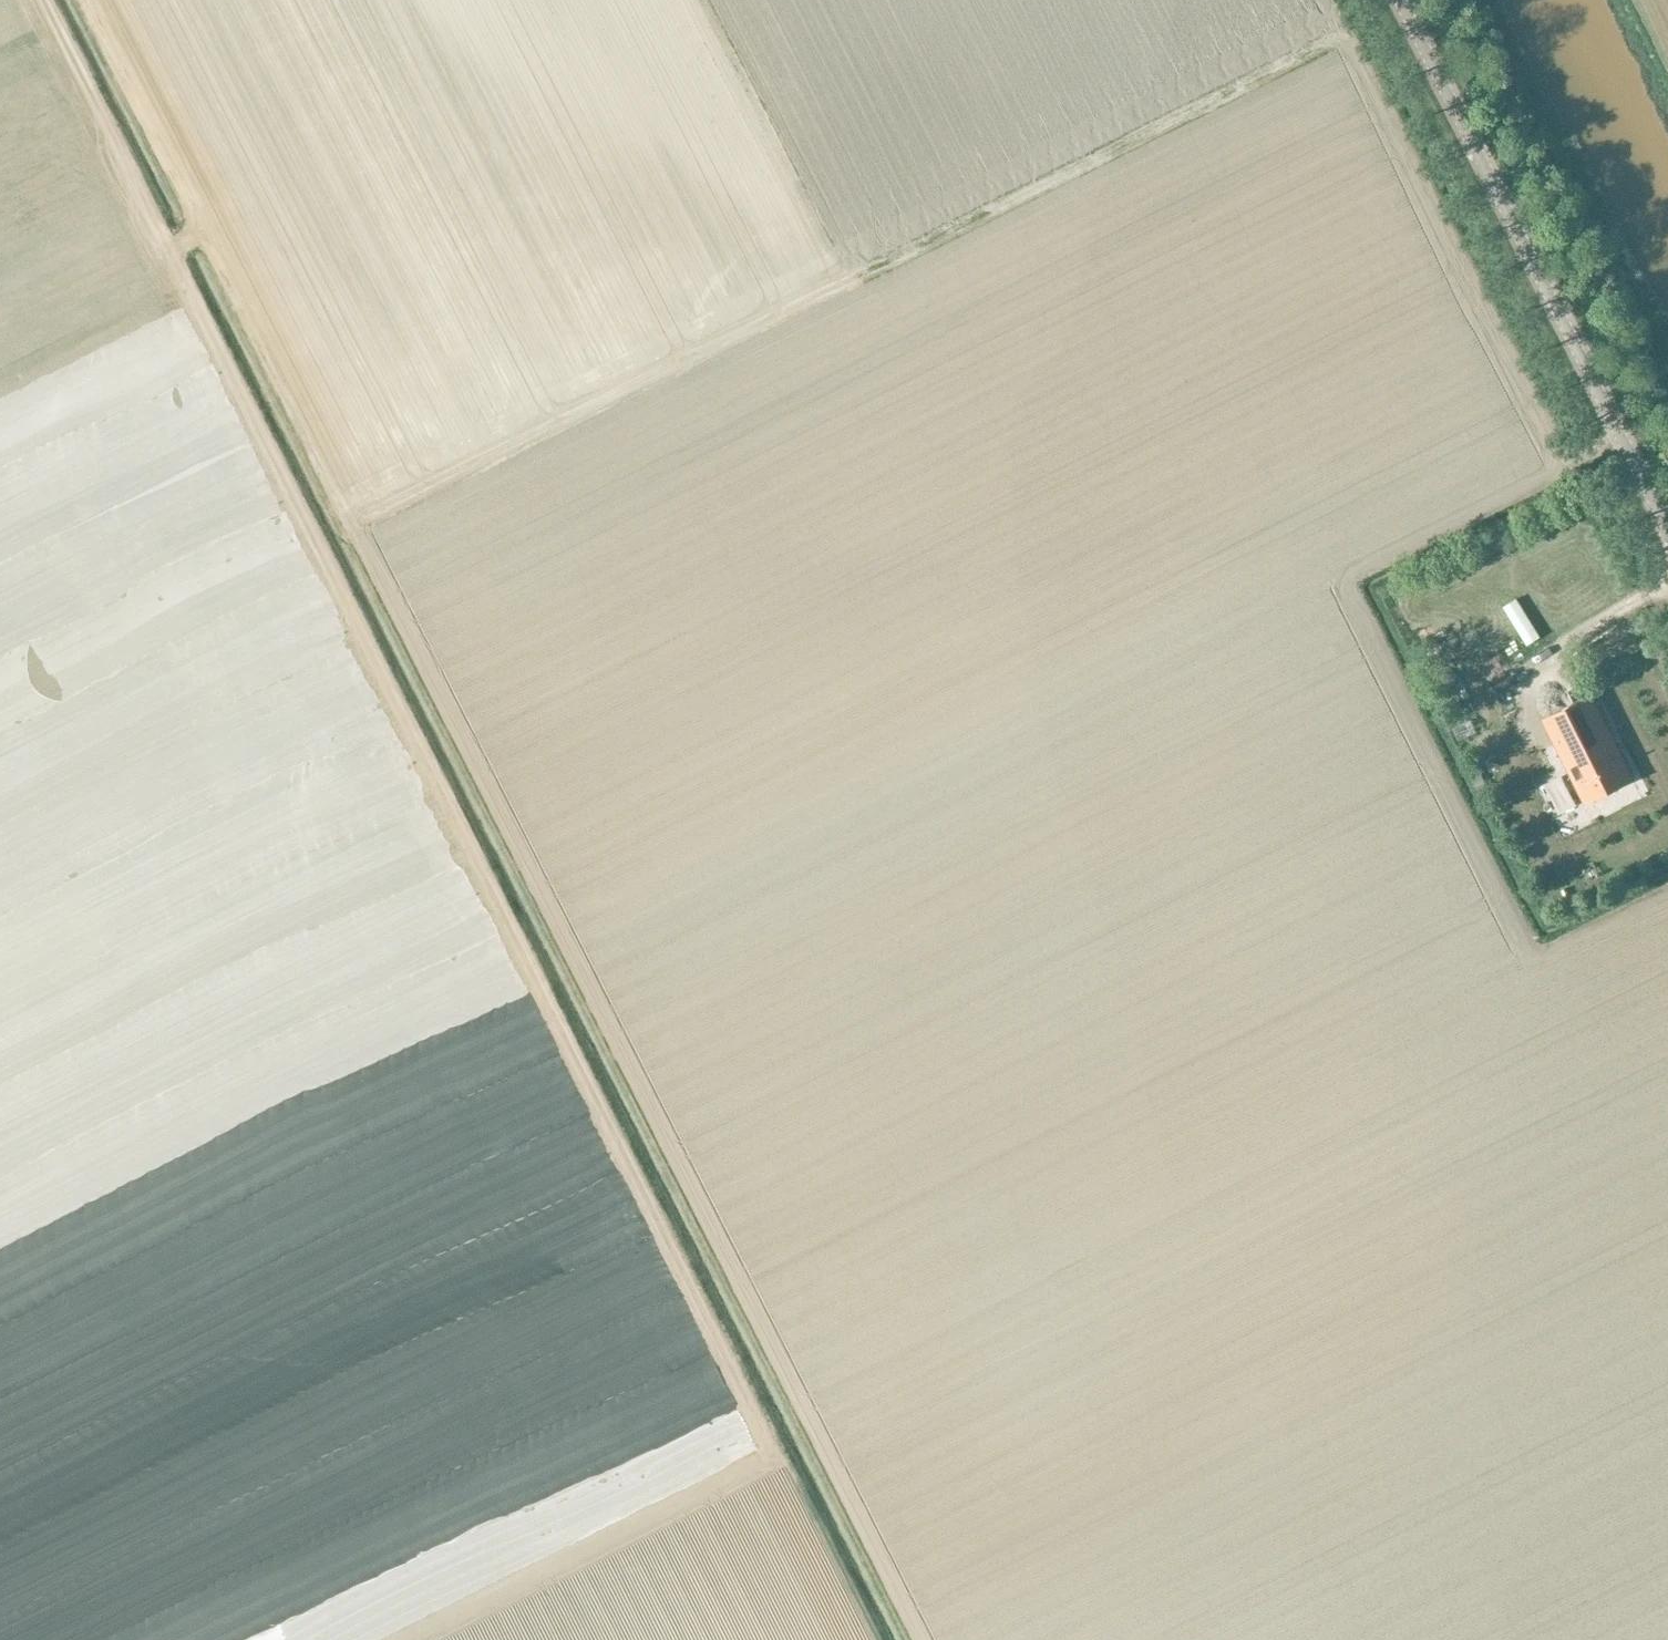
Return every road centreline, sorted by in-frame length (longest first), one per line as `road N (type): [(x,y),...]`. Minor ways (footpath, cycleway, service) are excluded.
road 1 (unclassified): [(1667,532),(1401,0)]

